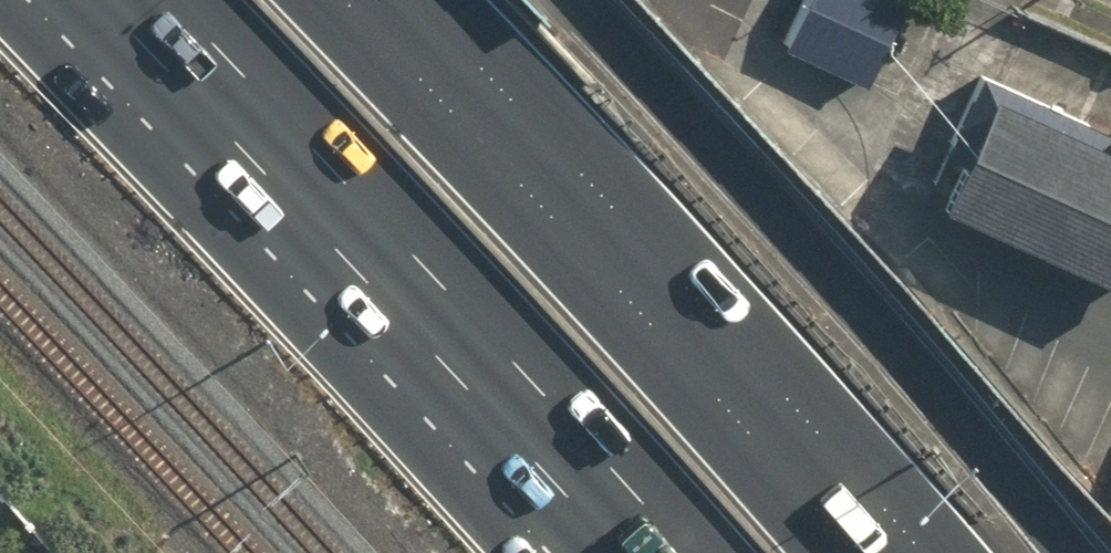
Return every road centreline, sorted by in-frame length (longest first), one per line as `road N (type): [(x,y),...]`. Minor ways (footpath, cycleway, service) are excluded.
road 1 (motorway): [(340,0),(854,552)]
road 2 (motorway): [(682,552),(386,222),(172,0)]
road 3 (motorway): [(587,0),(1062,552)]

